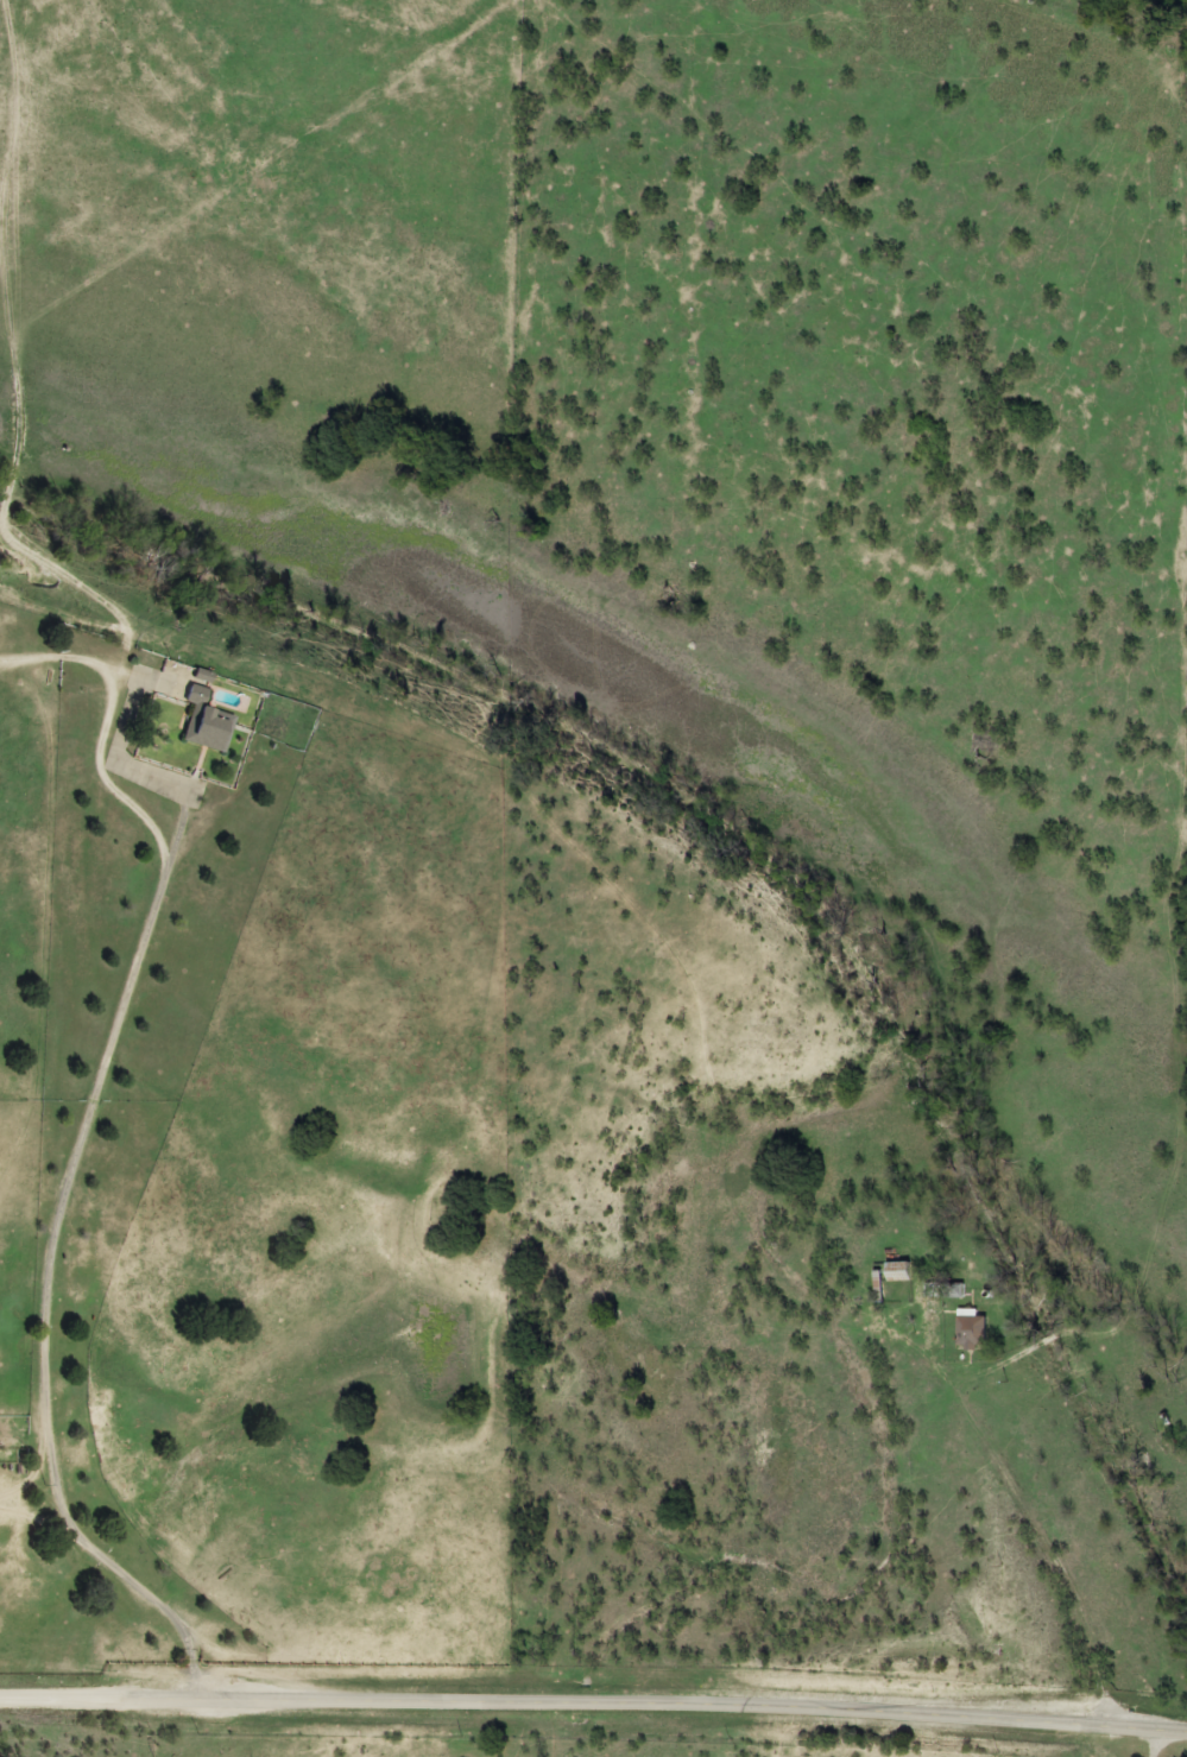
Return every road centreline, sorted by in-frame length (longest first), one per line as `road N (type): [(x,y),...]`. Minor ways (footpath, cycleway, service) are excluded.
road 1 (tertiary): [(141,1698),(775,1706),(1186,1733)]
road 2 (residential): [(141,1698),(0,1698)]

